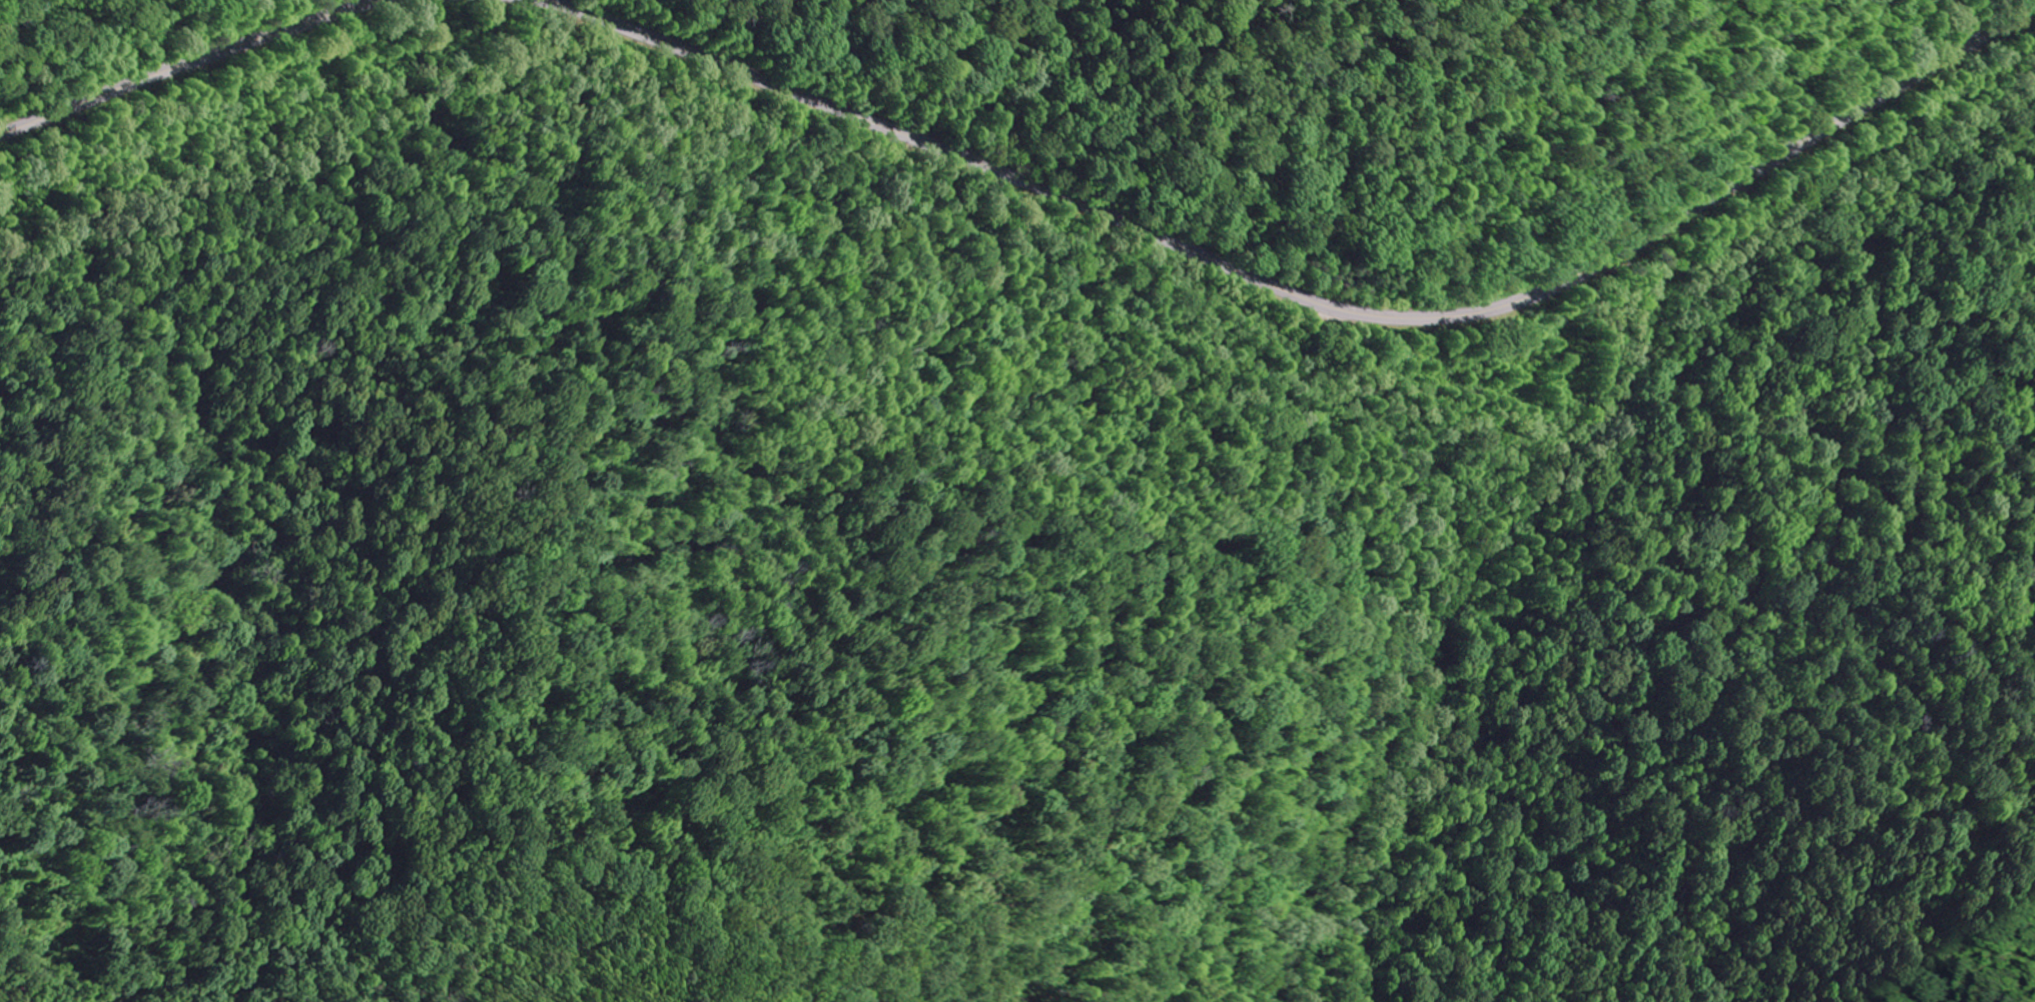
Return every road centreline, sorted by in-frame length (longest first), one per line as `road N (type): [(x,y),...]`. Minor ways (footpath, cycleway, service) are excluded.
road 1 (secondary): [(2034,5),(1564,288),(1502,311),(1411,318),(1341,310),(1297,295),(554,0)]
road 2 (secondary): [(397,0),(178,59),(0,134)]

